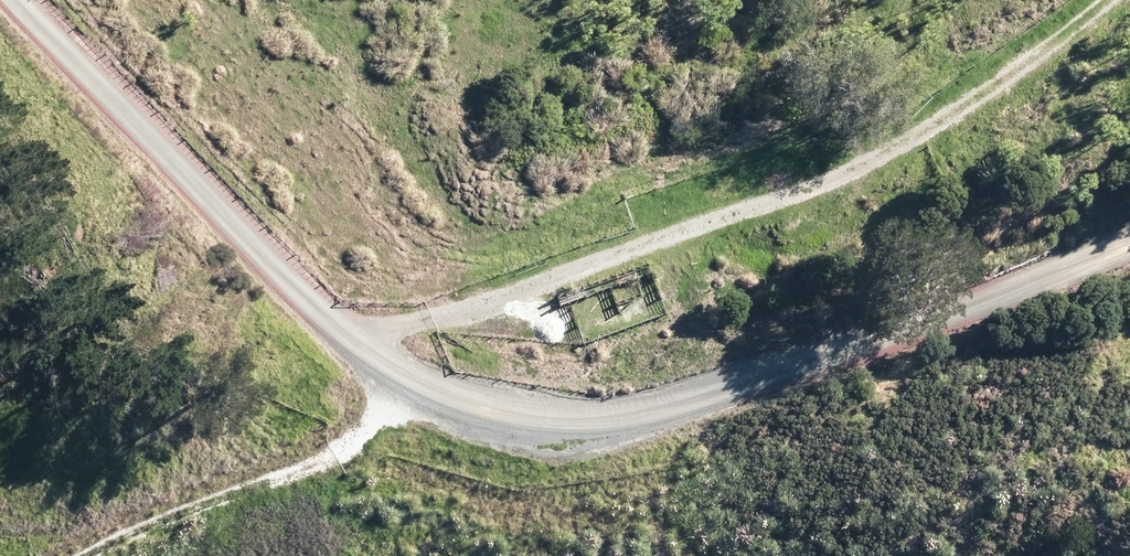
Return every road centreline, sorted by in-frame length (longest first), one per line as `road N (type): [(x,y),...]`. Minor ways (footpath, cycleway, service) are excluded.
road 1 (tertiary): [(15,0),(320,319),(448,410),(613,427),(787,378),(1129,245)]
road 2 (track): [(344,340),(431,321),(863,166),(1024,67),(1108,0)]
road 3 (track): [(412,386),(335,458),(97,555)]

